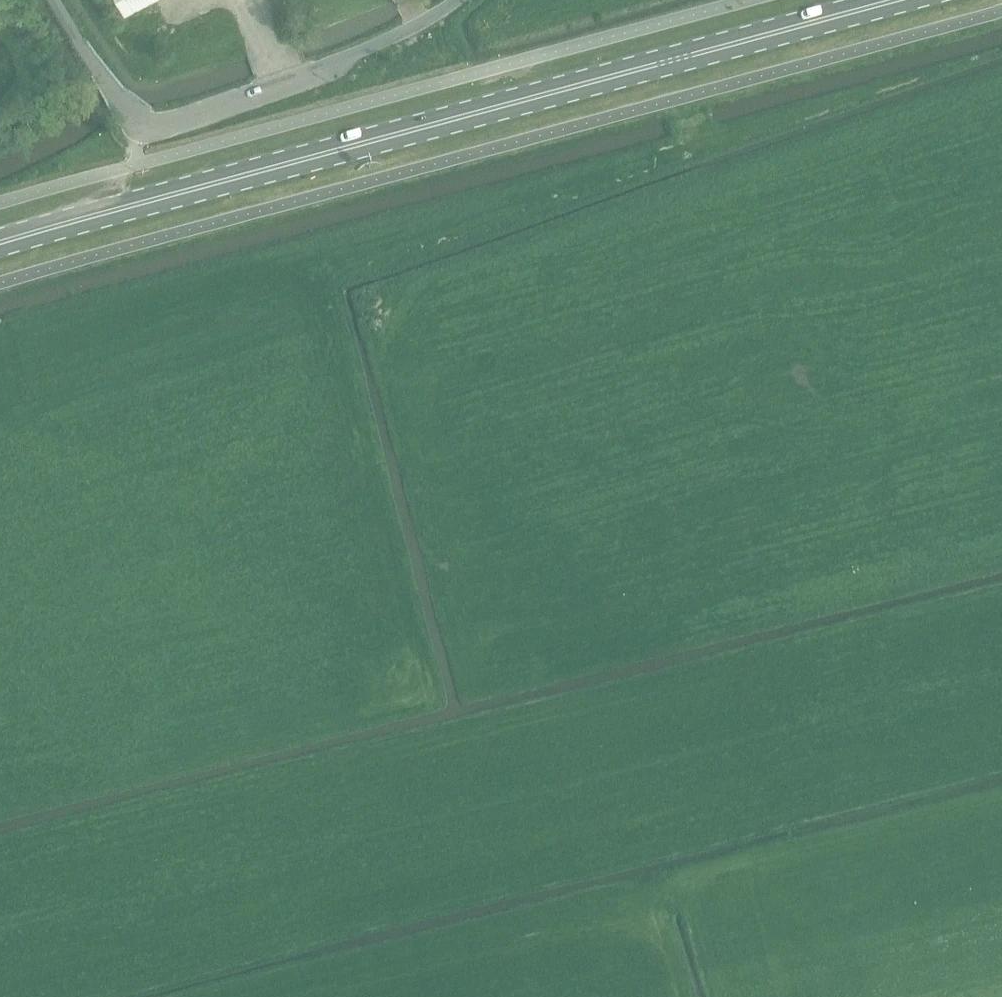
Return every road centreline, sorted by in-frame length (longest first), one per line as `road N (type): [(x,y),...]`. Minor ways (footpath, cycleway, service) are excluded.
road 1 (primary): [(0,241),(891,0)]
road 2 (unclassified): [(460,0),(345,57),(141,129),(111,101),(52,0)]

